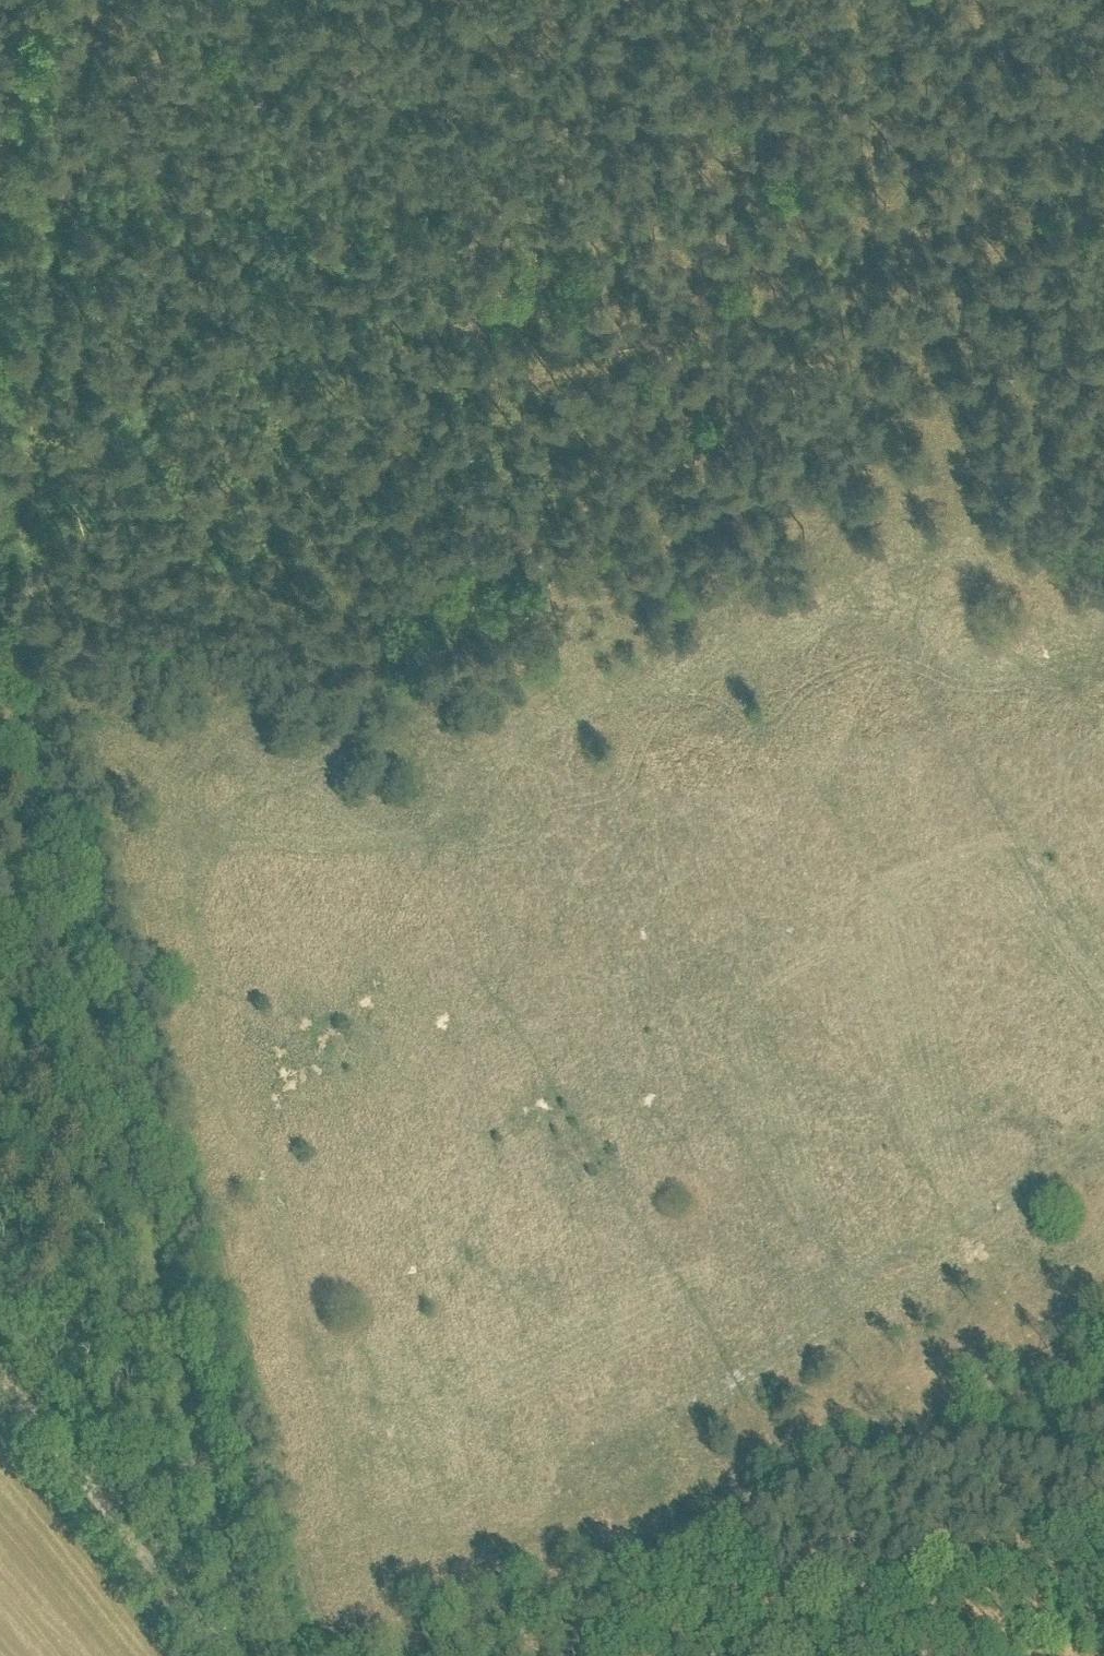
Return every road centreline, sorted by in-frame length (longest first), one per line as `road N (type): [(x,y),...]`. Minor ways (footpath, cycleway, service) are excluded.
road 1 (track): [(0,1377),(221,1655)]

